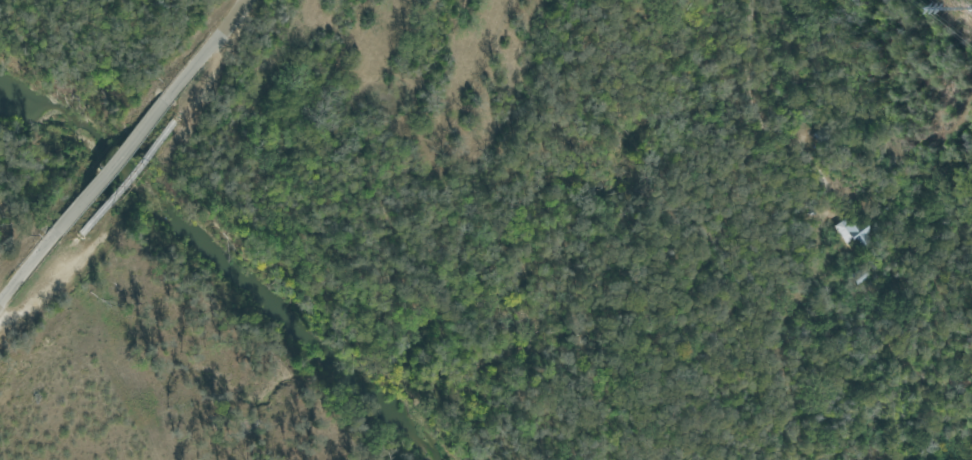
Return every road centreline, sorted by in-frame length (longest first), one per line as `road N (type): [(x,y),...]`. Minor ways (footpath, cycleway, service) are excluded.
road 1 (tertiary): [(0,304),(242,0)]

